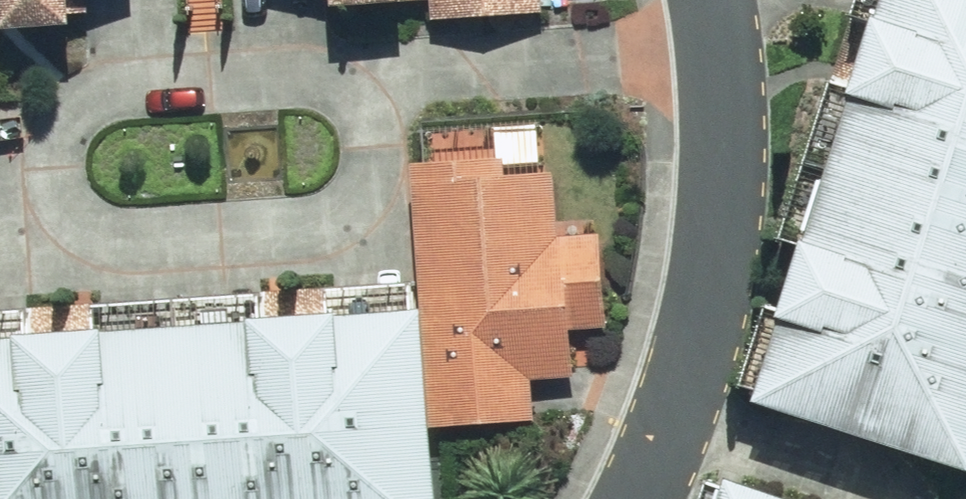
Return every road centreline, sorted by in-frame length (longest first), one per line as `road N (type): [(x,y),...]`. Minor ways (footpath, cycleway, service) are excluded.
road 1 (residential): [(50,169),(53,194),(79,227),(115,242),(153,248),(336,231),(361,206),(376,166),(374,78)]
road 2 (residential): [(718,50),(722,237),(694,361),(642,498)]
road 3 (residential): [(374,78),(94,101),(56,130),(50,169)]
road 4 (residential): [(718,50),(374,78)]

